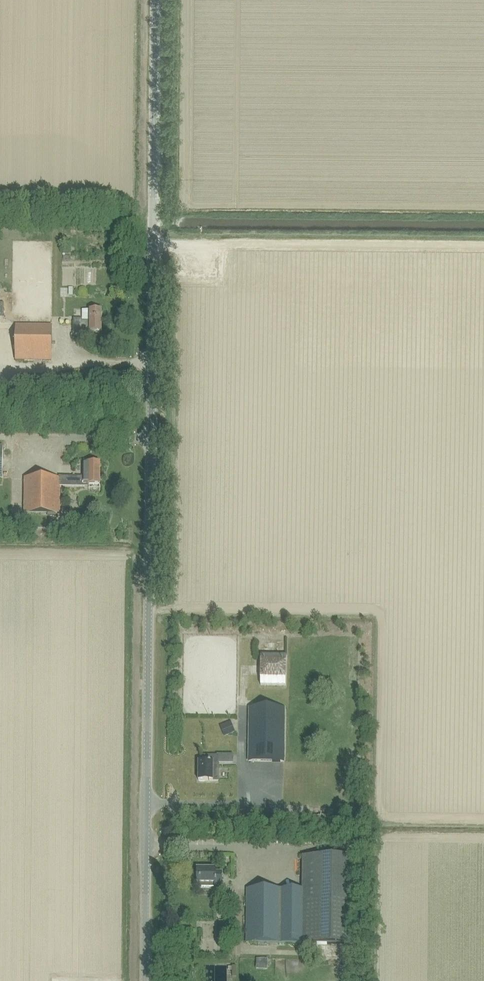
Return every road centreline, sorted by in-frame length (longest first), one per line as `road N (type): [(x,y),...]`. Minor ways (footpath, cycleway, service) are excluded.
road 1 (unclassified): [(144,980),(155,0)]

